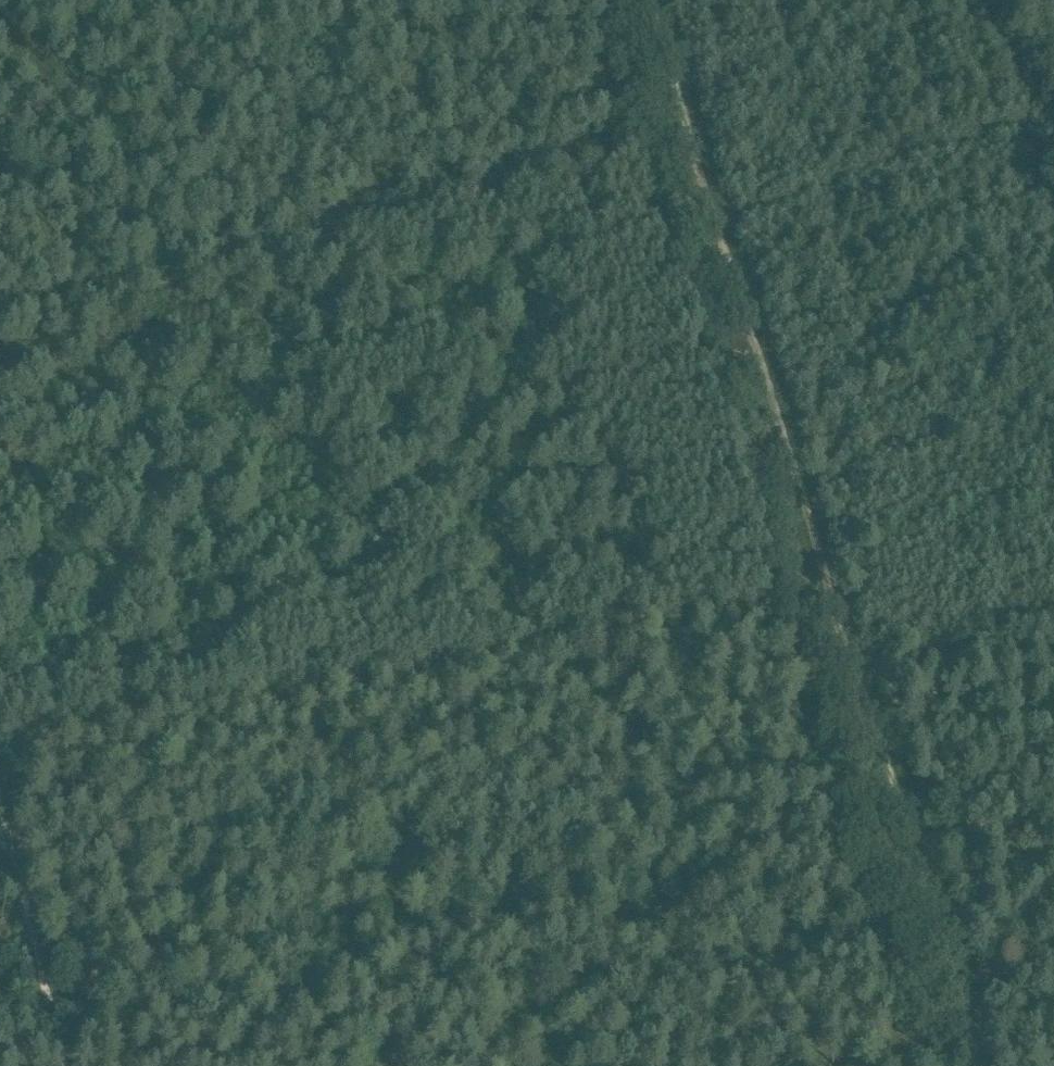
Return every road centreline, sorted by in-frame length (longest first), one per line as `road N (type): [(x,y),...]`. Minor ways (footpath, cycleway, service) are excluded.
road 1 (track): [(714,219),(905,825),(968,1065)]
road 2 (track): [(687,142),(0,311)]
road 3 (track): [(1053,117),(714,219)]
road 4 (track): [(0,800),(65,1065)]
road 5 (track): [(645,0),(687,142)]

